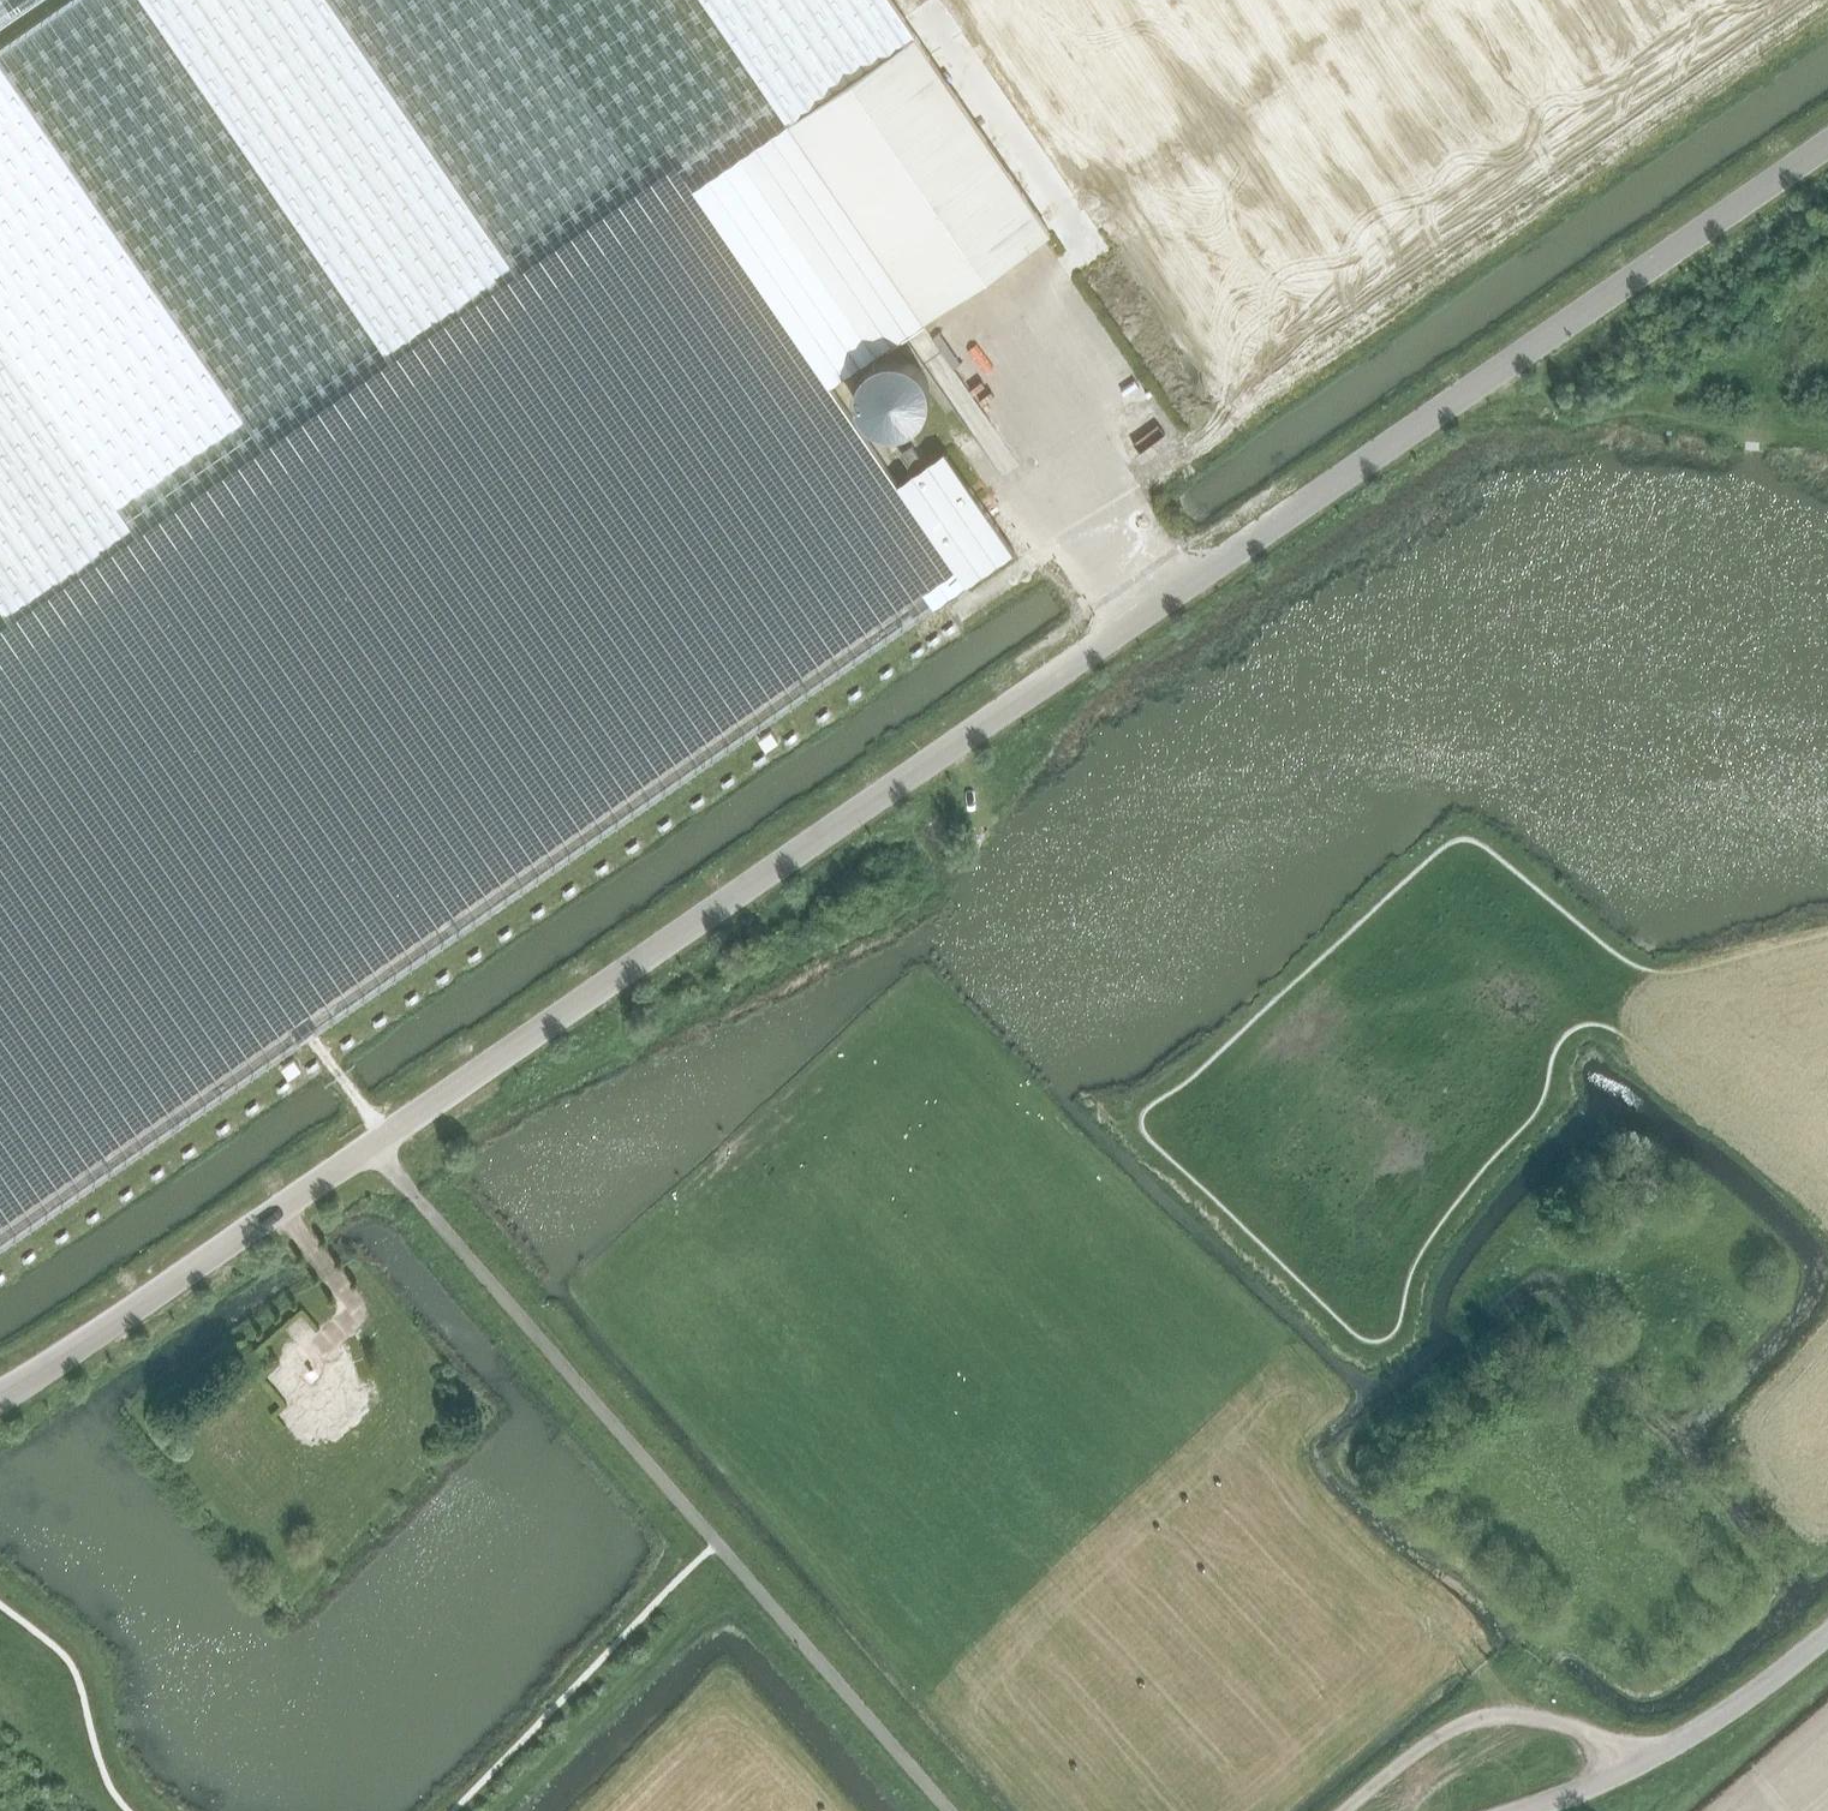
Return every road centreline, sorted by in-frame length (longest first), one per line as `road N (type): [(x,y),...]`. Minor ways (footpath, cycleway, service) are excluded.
road 1 (unclassified): [(1827,144),(0,1394)]
road 2 (unclassified): [(1523,1810),(1636,1767),(1745,1699),(1827,1633)]

